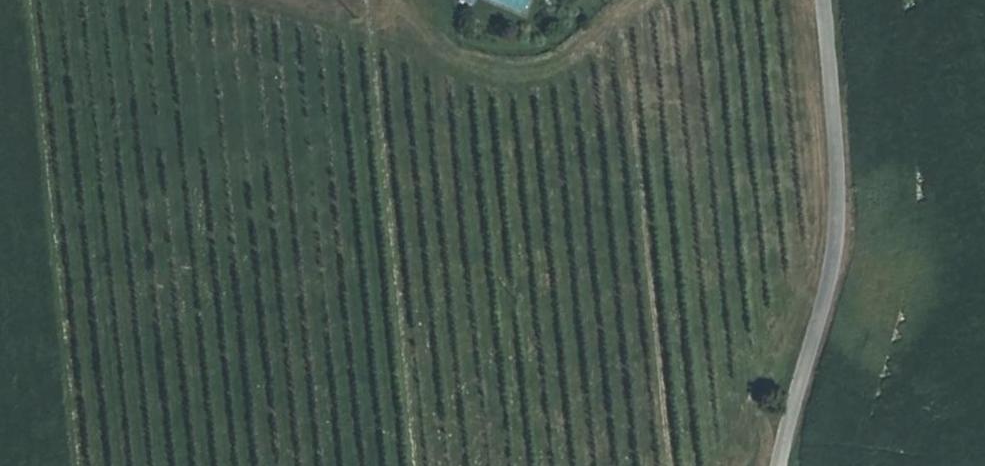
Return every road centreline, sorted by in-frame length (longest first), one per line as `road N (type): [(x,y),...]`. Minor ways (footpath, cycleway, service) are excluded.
road 1 (unclassified): [(778,465),(831,256),(818,0)]

